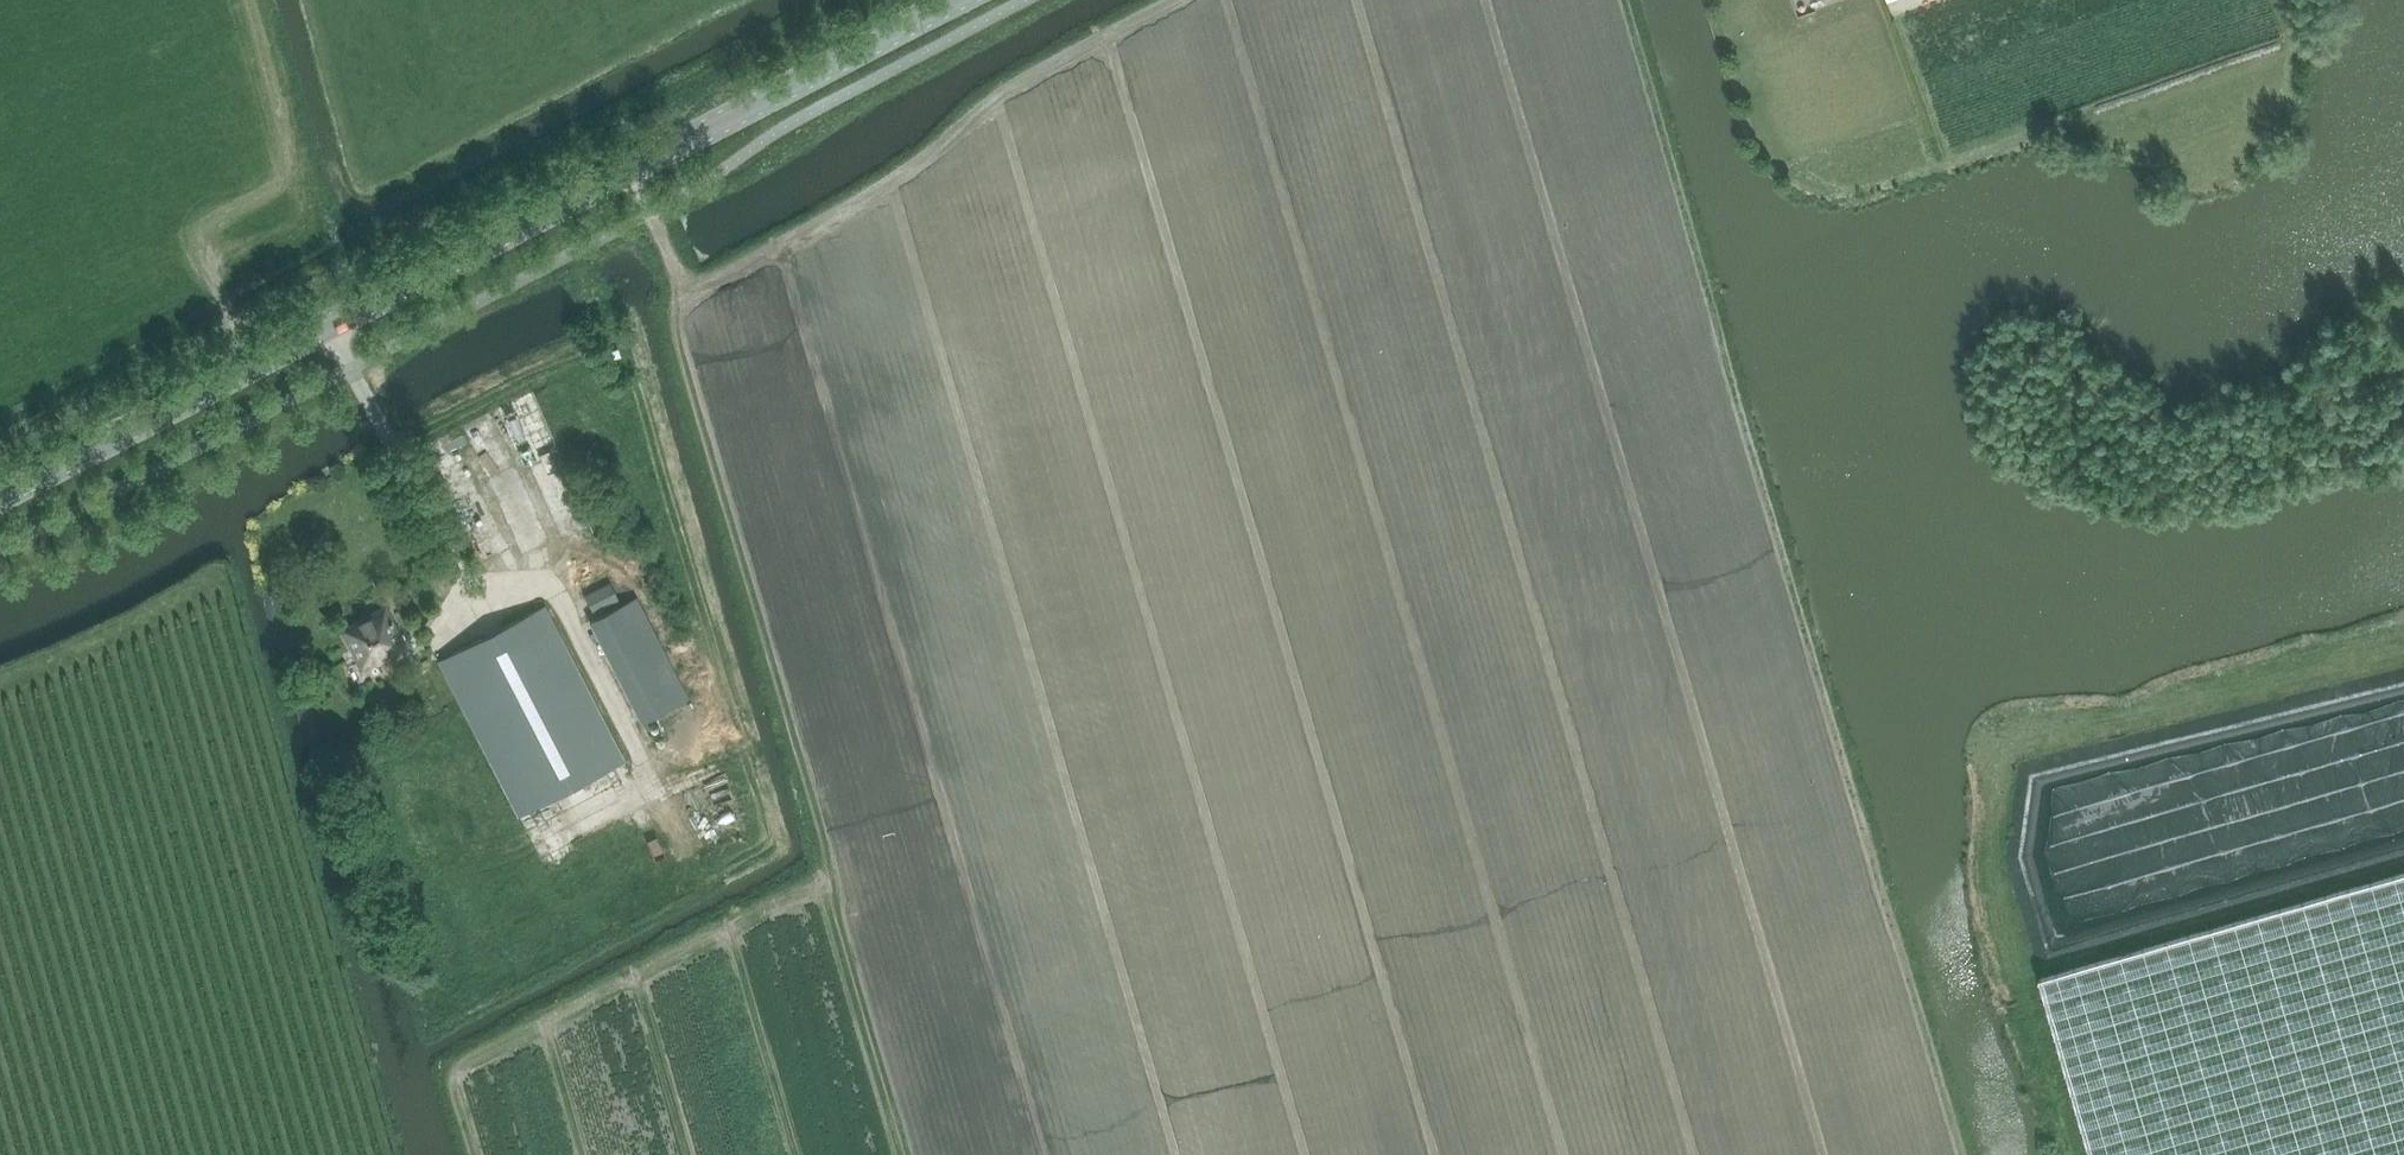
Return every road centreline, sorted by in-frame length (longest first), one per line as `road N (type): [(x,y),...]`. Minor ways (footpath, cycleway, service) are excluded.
road 1 (tertiary): [(0,497),(958,0)]

